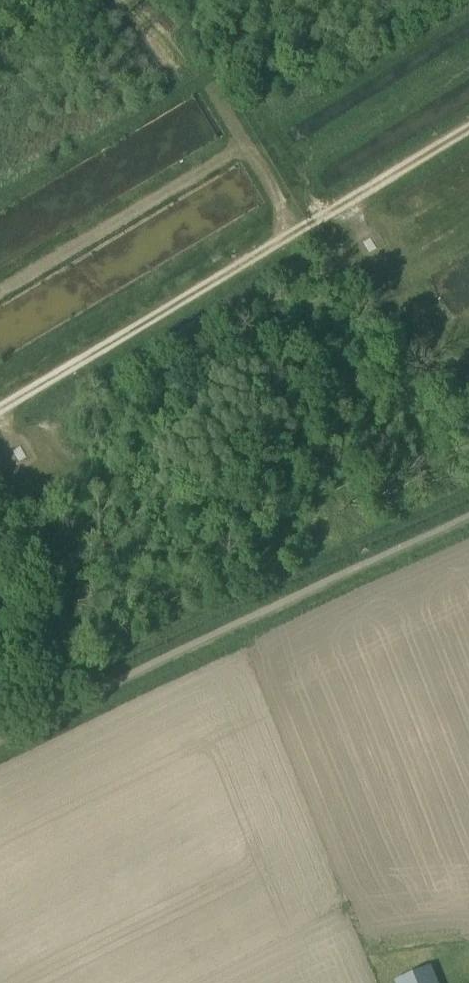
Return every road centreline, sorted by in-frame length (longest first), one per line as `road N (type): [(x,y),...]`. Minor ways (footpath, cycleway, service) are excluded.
road 1 (unclassified): [(0,410),(293,231)]
road 2 (unclassified): [(293,231),(219,105),(130,0)]
road 3 (unclassified): [(293,231),(468,124)]

